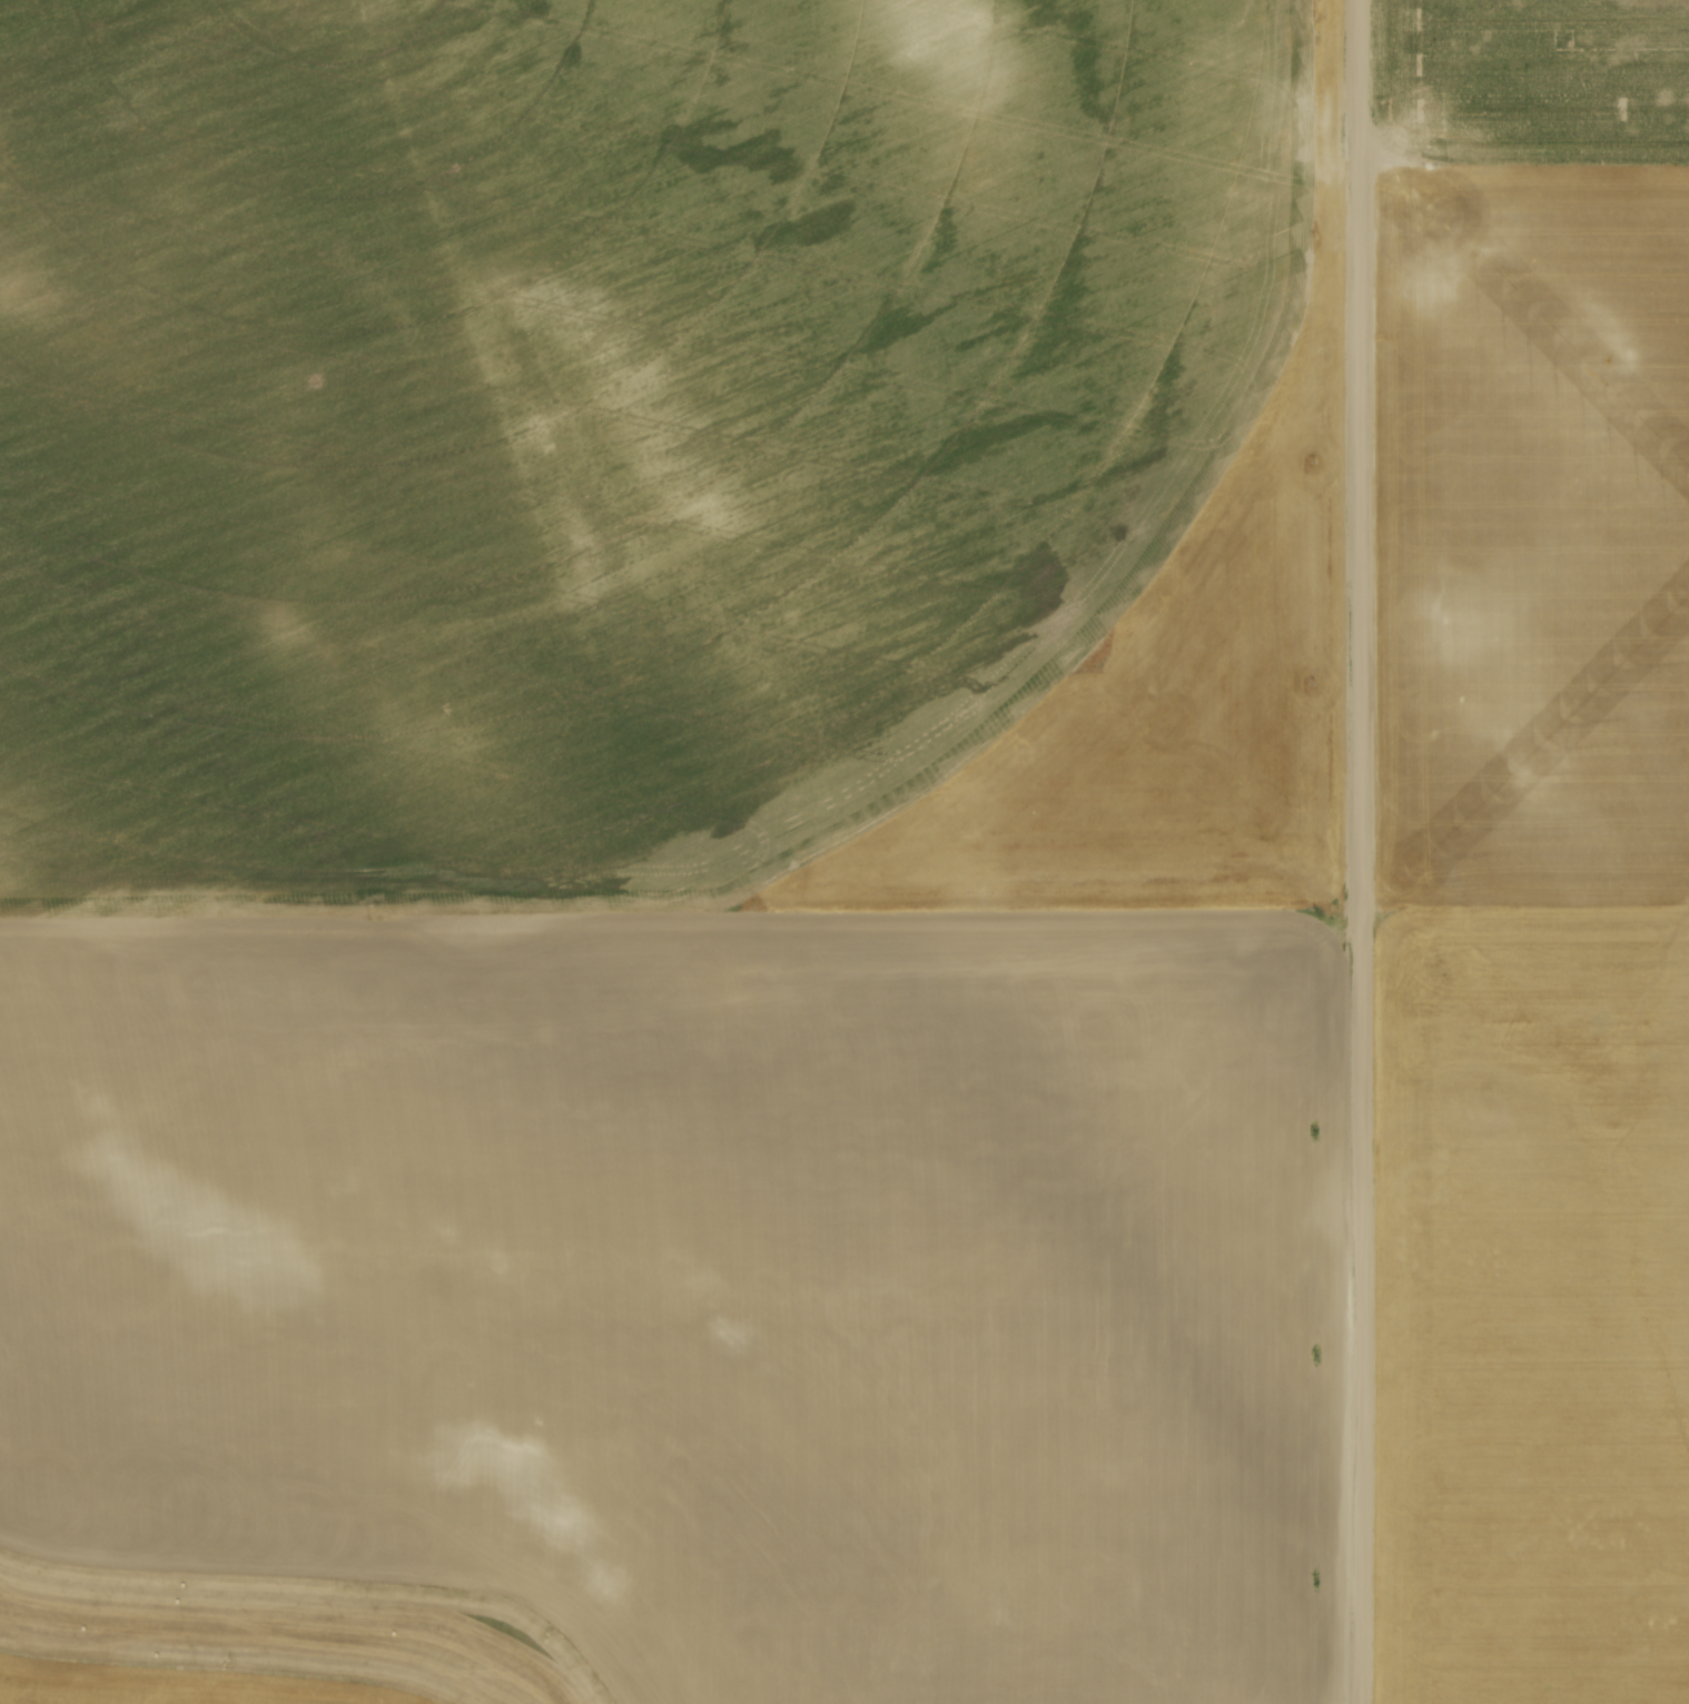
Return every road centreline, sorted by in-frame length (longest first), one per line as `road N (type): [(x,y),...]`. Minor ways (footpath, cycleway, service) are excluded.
road 1 (residential): [(1361,1703),(1358,0)]

